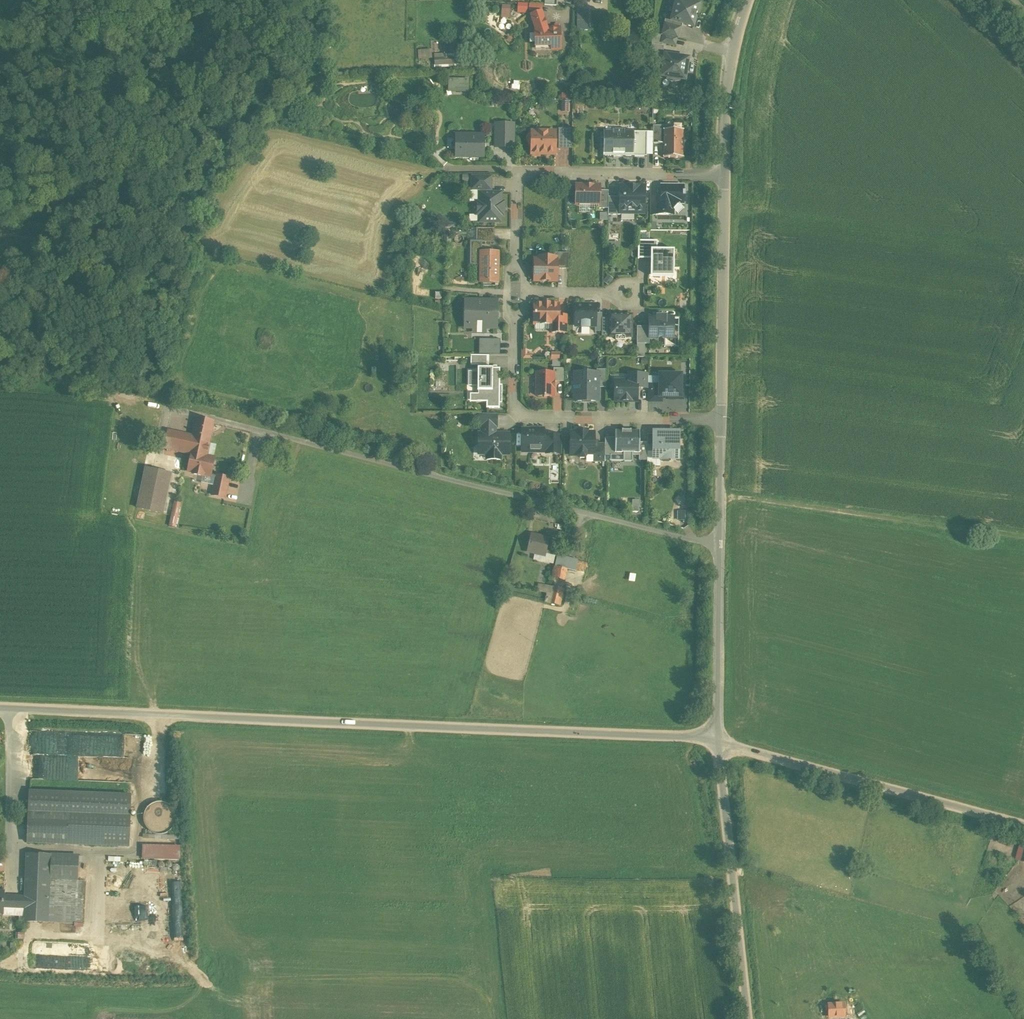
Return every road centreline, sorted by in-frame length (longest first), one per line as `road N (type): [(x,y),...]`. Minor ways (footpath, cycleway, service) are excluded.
road 1 (unclassified): [(0,711),(713,742)]
road 2 (residential): [(515,295),(517,171),(722,176)]
road 3 (residential): [(720,420),(512,415),(515,295)]
road 4 (unclassified): [(713,742),(720,420)]
road 5 (unclassified): [(713,742),(1023,827)]
road 6 (unclassified): [(746,1018),(713,742)]
road 7 (unclassified): [(720,420),(722,176)]
road 8 (unclassified): [(722,176),(725,103),(746,0)]

